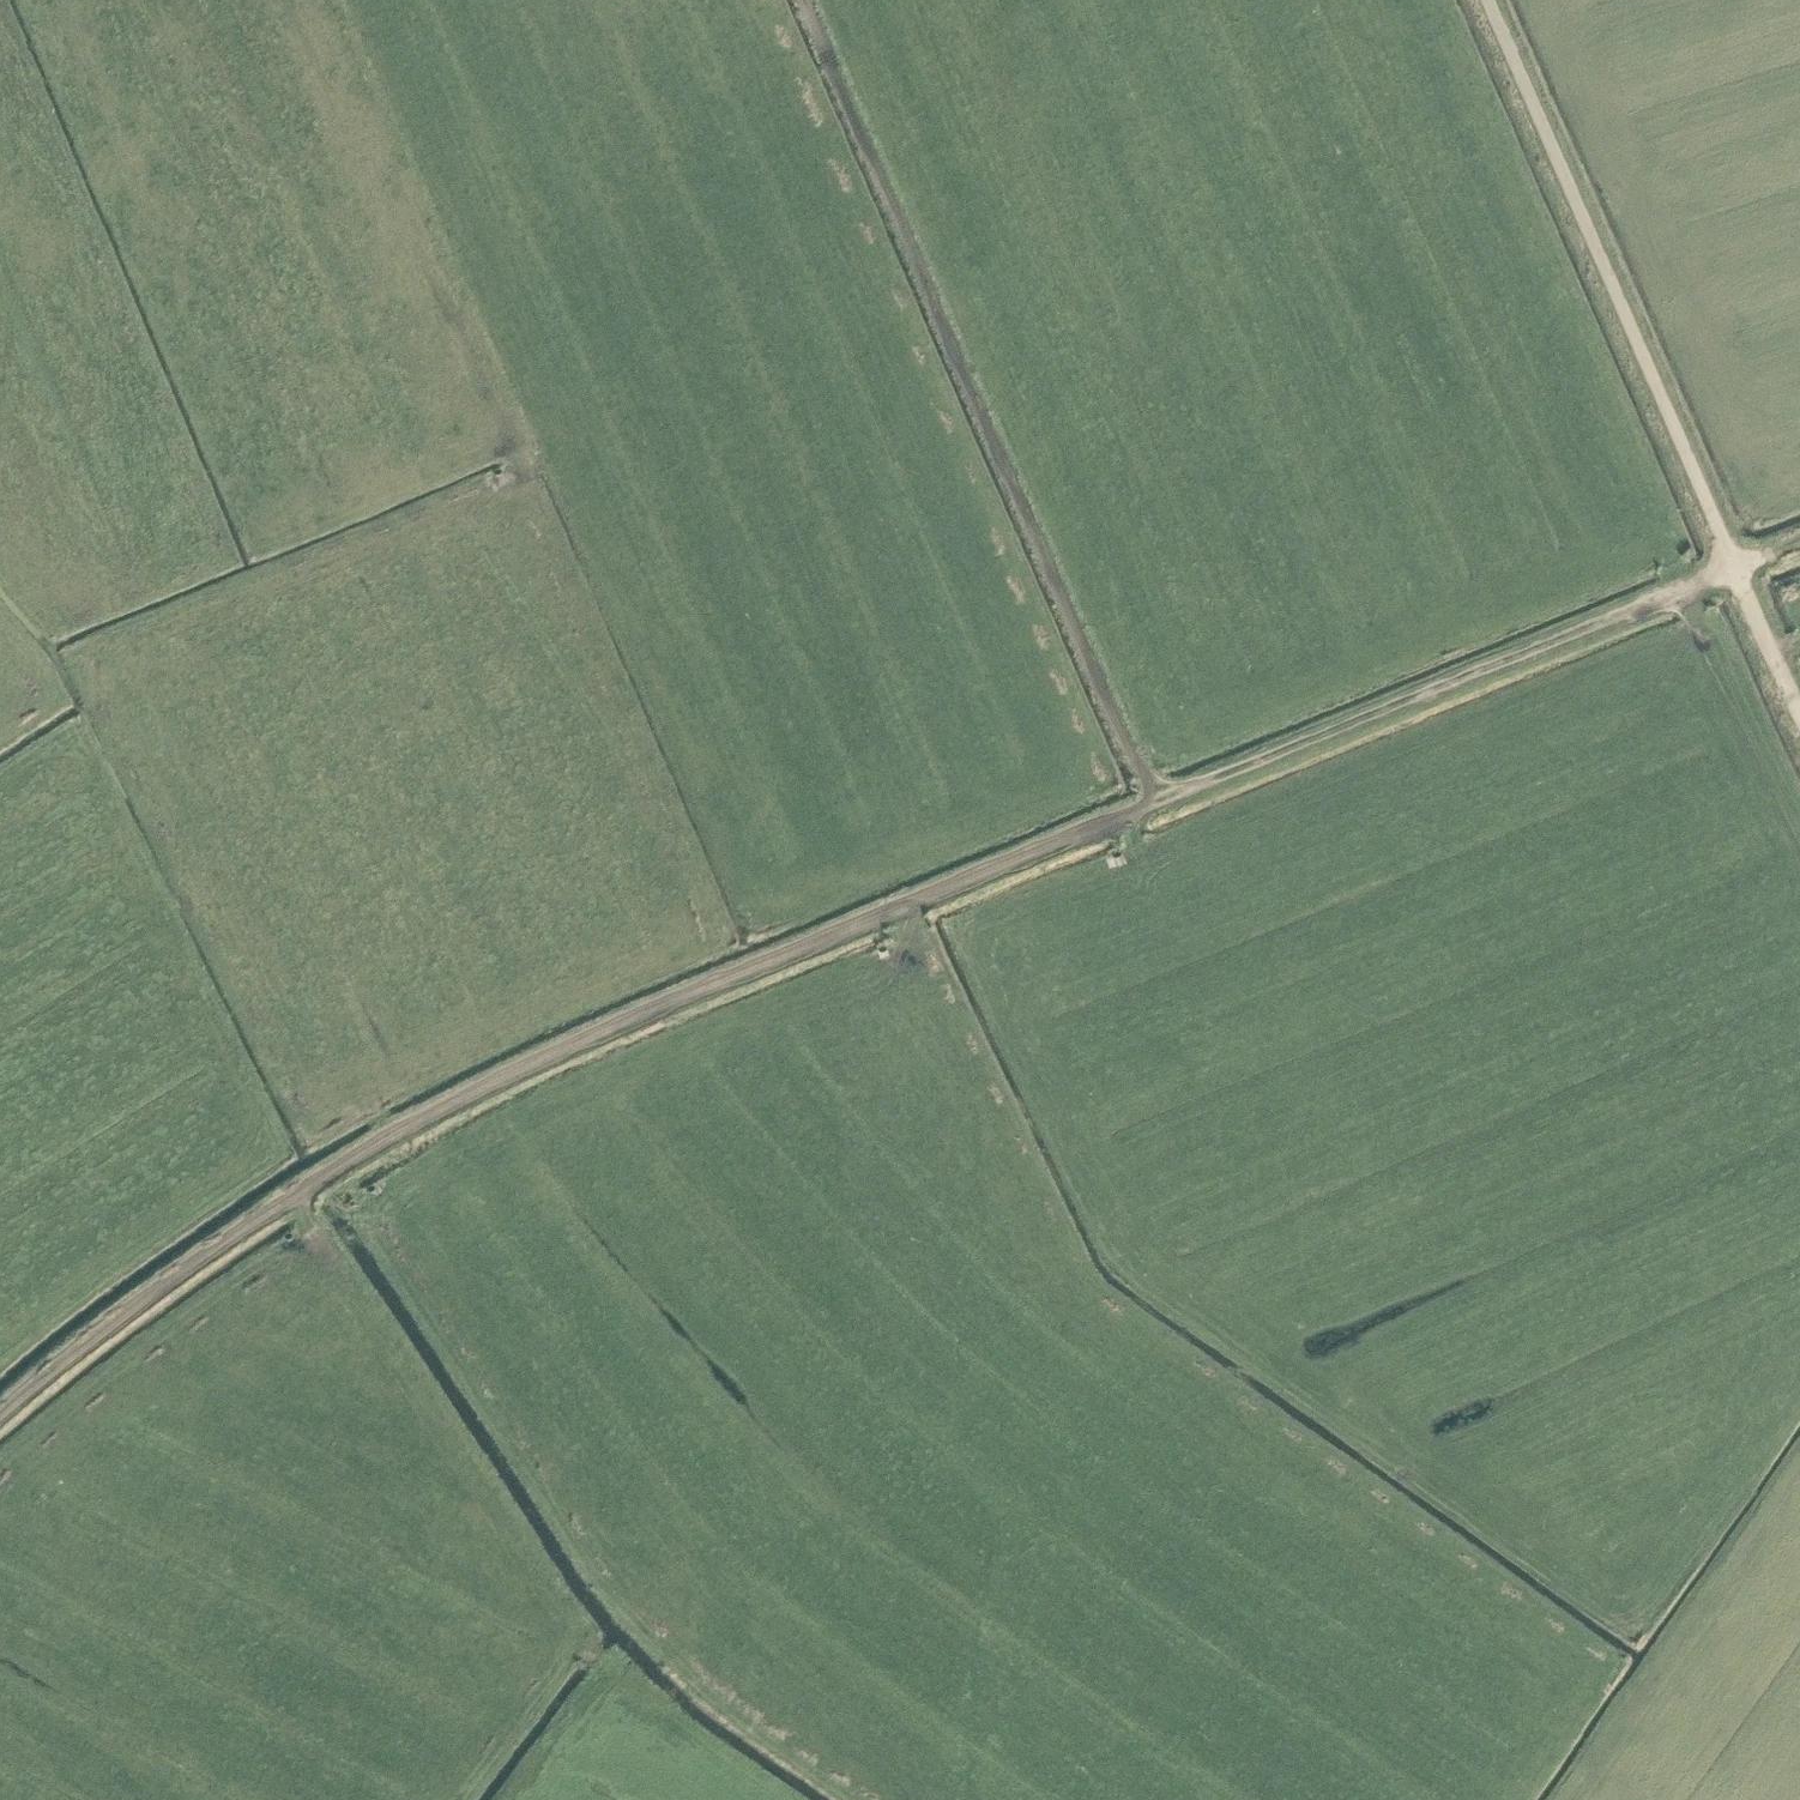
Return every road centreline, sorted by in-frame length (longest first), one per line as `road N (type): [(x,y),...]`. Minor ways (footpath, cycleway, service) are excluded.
road 1 (track): [(0,1406),(321,1176),(543,1061),(1799,539)]
road 2 (unclassified): [(1485,0),(1799,714)]

